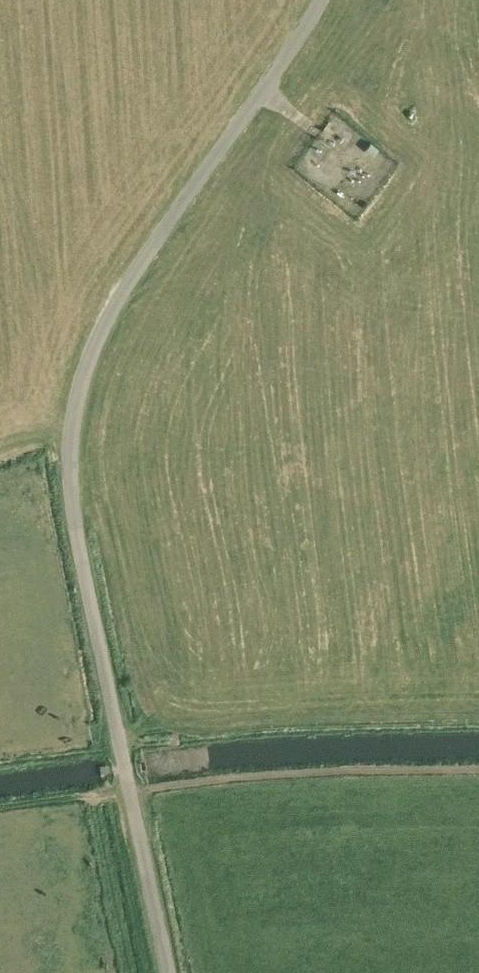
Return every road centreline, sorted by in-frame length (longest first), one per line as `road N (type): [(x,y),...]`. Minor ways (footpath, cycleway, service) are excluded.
road 1 (unclassified): [(168,972),(79,551),(73,432),(87,366),(114,307),(322,0)]

